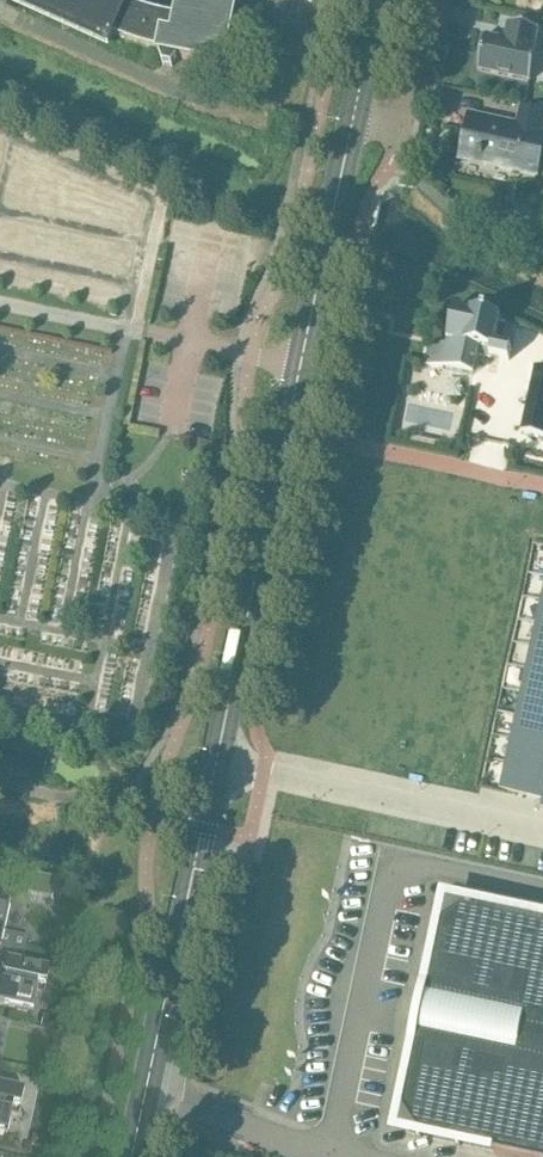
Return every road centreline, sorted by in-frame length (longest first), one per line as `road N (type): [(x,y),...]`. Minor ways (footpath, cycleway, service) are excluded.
road 1 (secondary): [(216,763),(353,119)]
road 2 (secondary): [(132,1156),(216,763)]
road 3 (residential): [(542,833),(216,763)]
road 4 (residential): [(402,129),(427,19),(377,8)]

